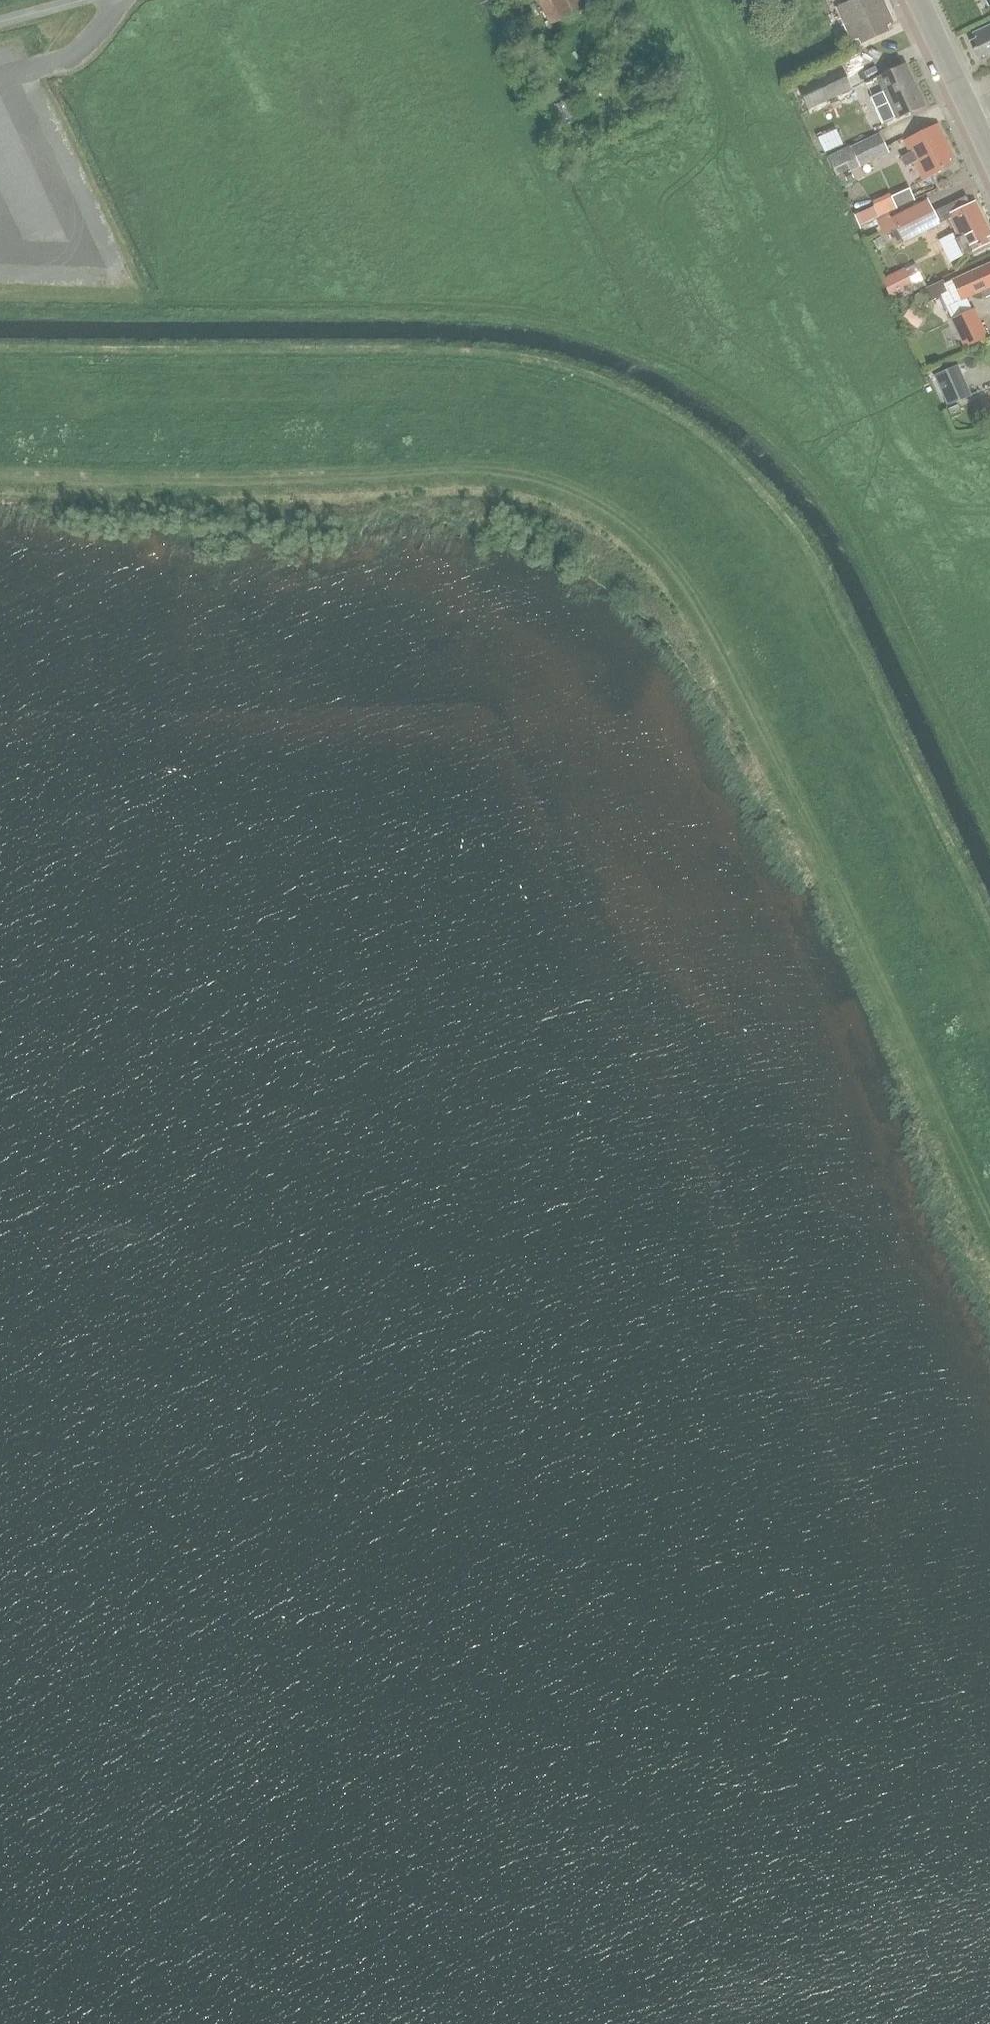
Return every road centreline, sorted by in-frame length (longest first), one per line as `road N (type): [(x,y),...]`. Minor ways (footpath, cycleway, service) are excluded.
road 1 (tertiary): [(989,159),(915,0)]

